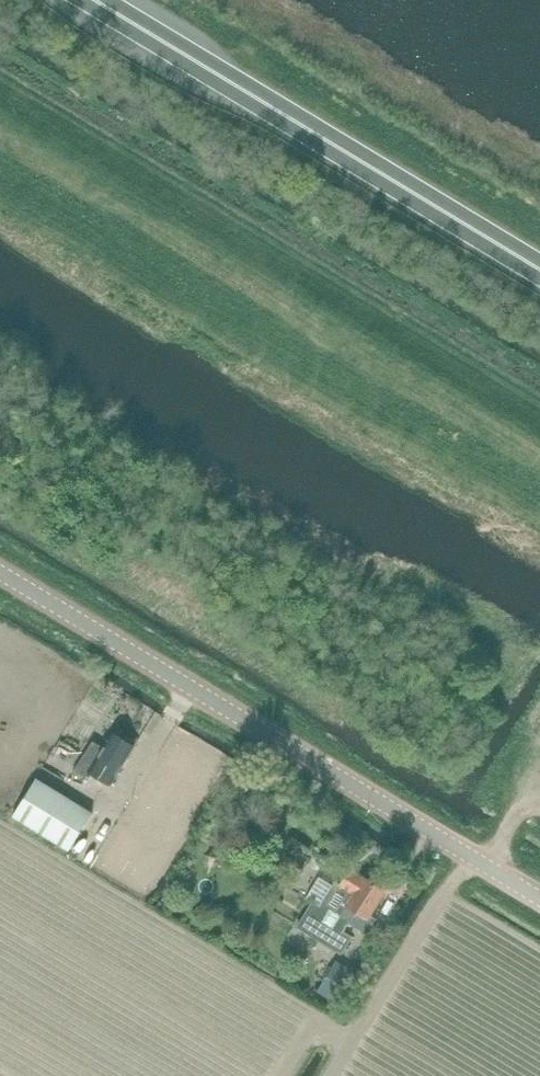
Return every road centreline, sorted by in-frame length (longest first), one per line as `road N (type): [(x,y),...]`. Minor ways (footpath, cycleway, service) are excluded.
road 1 (unclassified): [(539,899),(0,571)]
road 2 (primary): [(539,270),(94,0)]

